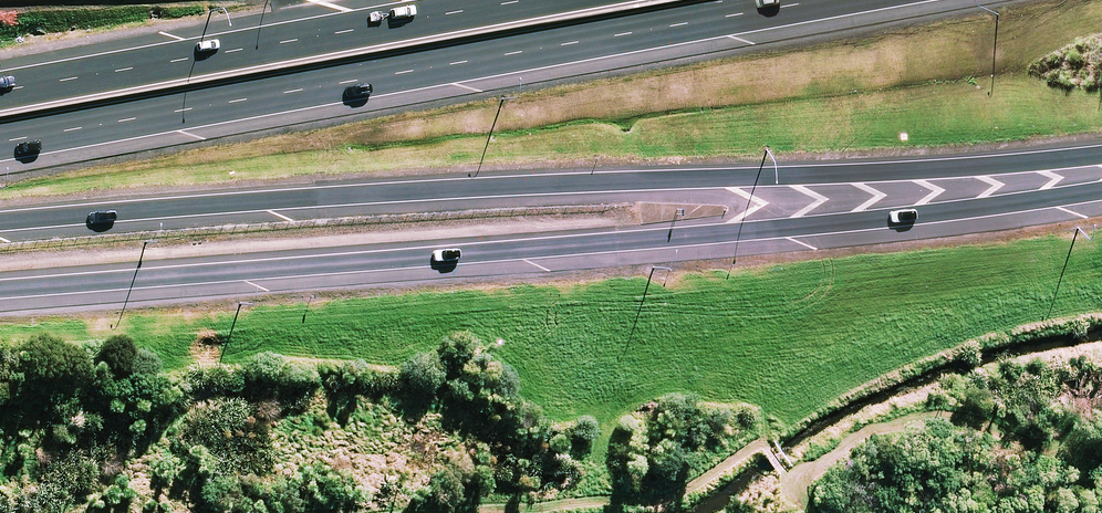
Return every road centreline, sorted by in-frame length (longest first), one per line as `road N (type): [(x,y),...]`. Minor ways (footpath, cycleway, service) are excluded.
road 1 (trunk): [(1101,156),(0,222)]
road 2 (trunk): [(826,0),(0,143)]
road 3 (trunk): [(1101,191),(893,219),(456,256)]
road 4 (trunk): [(1101,221),(997,234),(456,256)]
road 5 (trunk): [(0,92),(529,0)]
road 6 (trunk): [(456,256),(0,292)]

